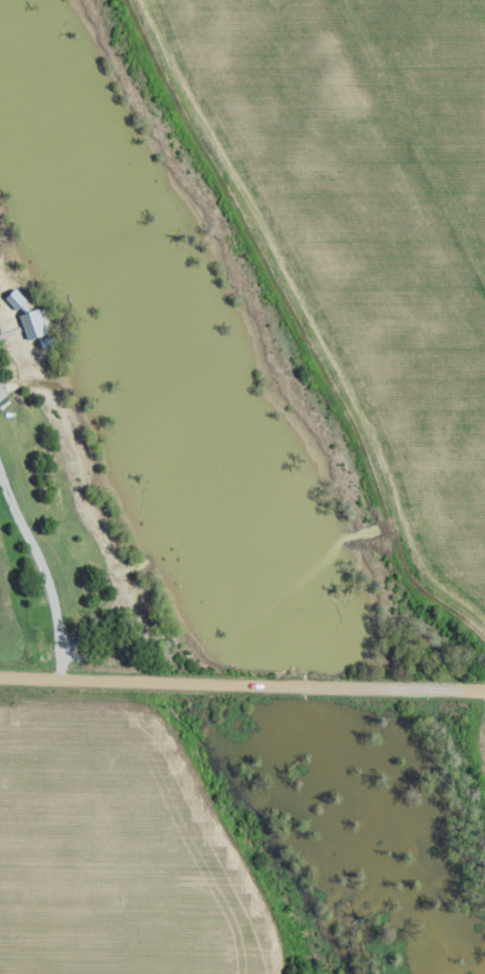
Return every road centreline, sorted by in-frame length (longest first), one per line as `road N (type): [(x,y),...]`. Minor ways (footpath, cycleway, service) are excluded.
road 1 (residential): [(484,693),(0,680)]

